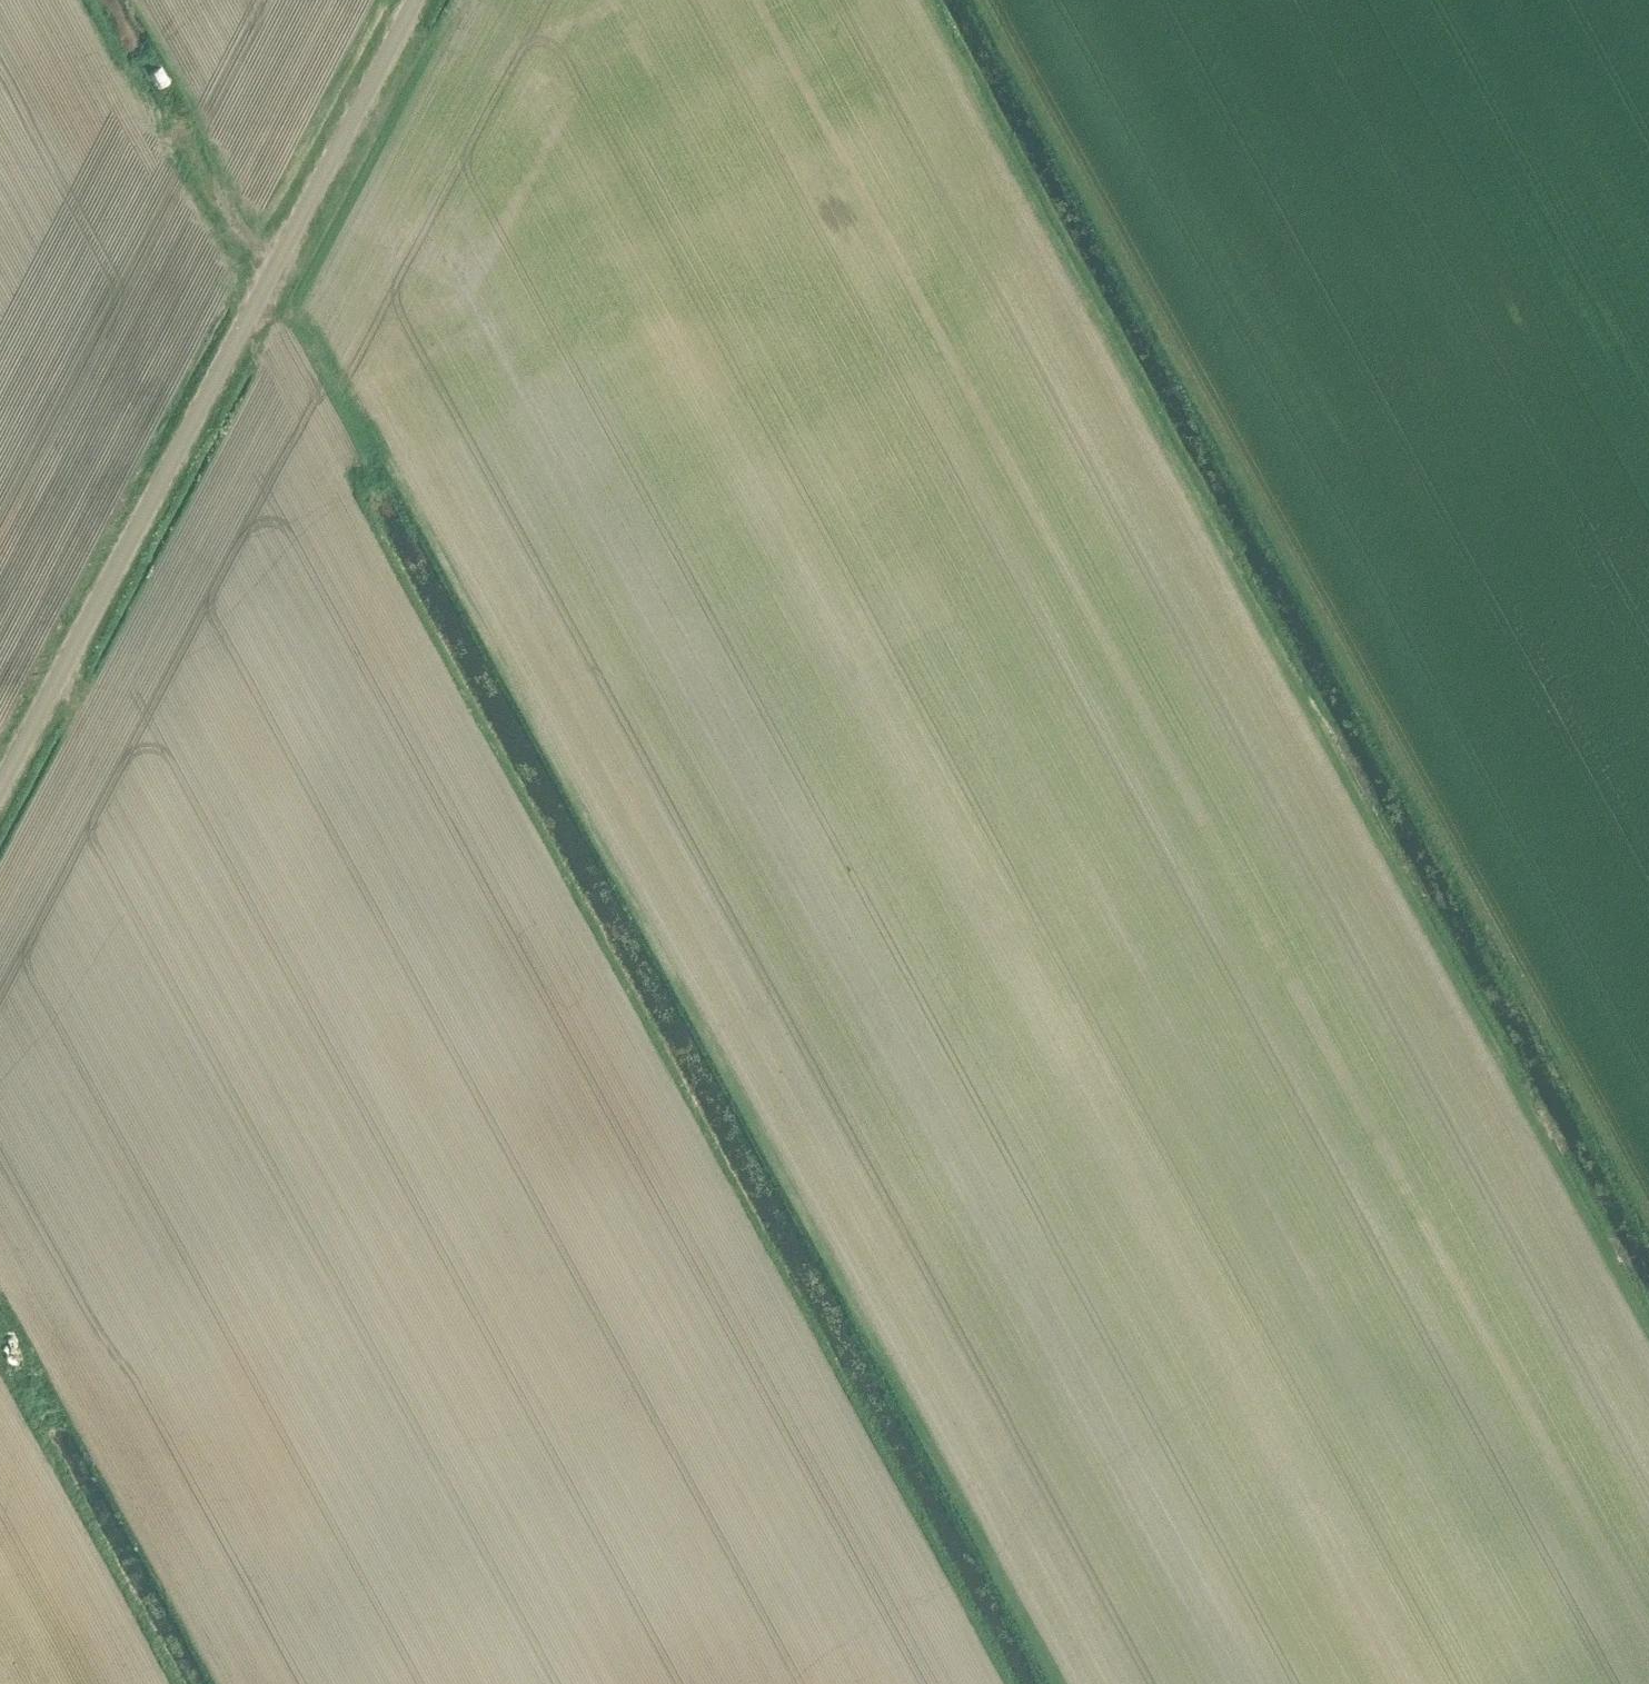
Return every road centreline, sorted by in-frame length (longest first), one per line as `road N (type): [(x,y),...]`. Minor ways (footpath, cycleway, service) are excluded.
road 1 (unclassified): [(0,774),(413,0)]

